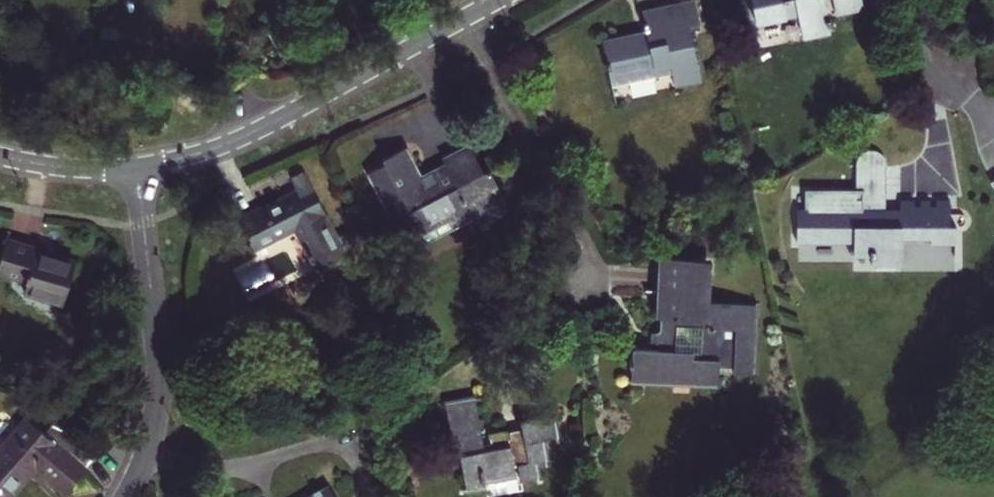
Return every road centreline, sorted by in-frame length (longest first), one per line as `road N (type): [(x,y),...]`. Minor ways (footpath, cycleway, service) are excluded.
road 1 (residential): [(133,166),(257,129),(472,15)]
road 2 (residential): [(127,496),(152,435),(157,393),(133,166)]
road 3 (residential): [(472,15),(593,264),(580,281)]
road 4 (residential): [(0,156),(133,166)]

